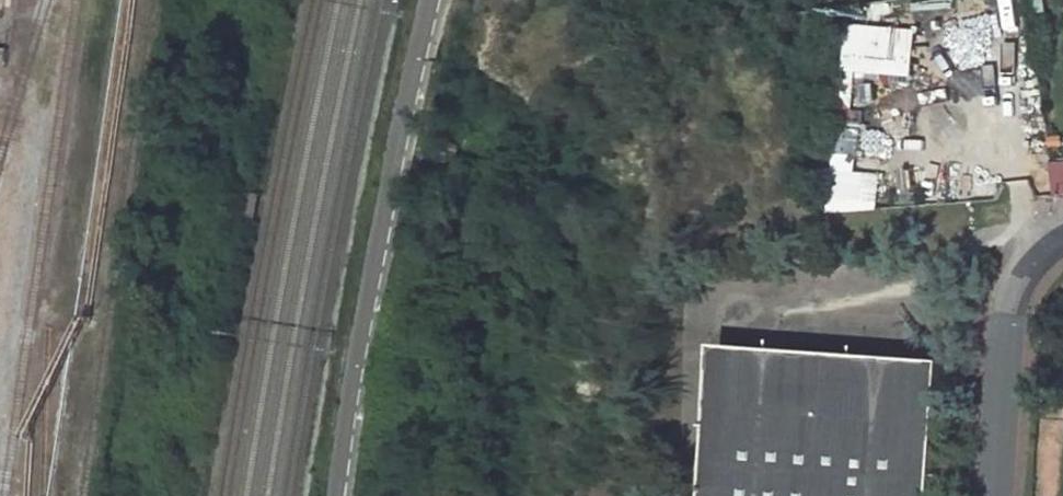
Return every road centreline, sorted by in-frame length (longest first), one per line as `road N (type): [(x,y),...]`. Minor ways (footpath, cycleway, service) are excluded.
road 1 (unclassified): [(430,0),(336,495)]
road 2 (residential): [(1062,248),(1018,317),(1003,495)]

